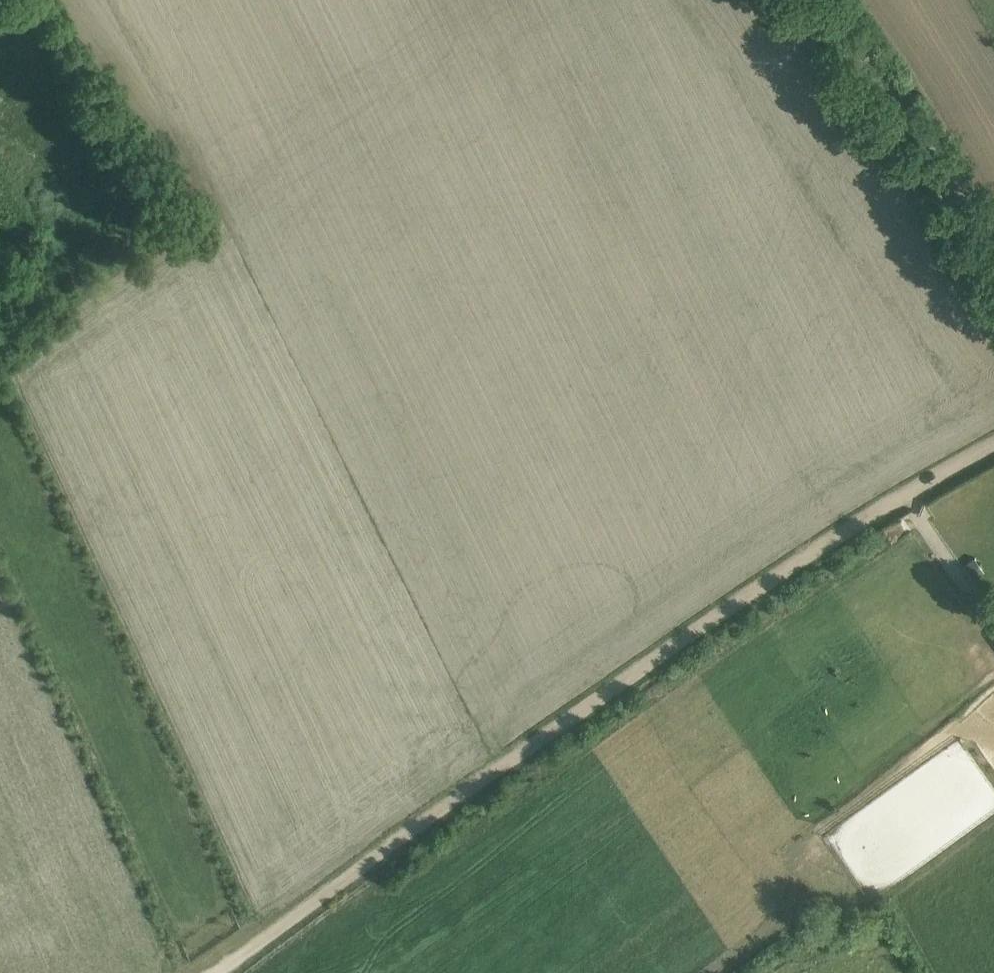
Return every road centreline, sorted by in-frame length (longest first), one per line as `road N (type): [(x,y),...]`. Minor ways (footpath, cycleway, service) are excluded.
road 1 (track): [(209,972),(603,690),(993,440)]
road 2 (unclassified): [(993,239),(823,0)]

